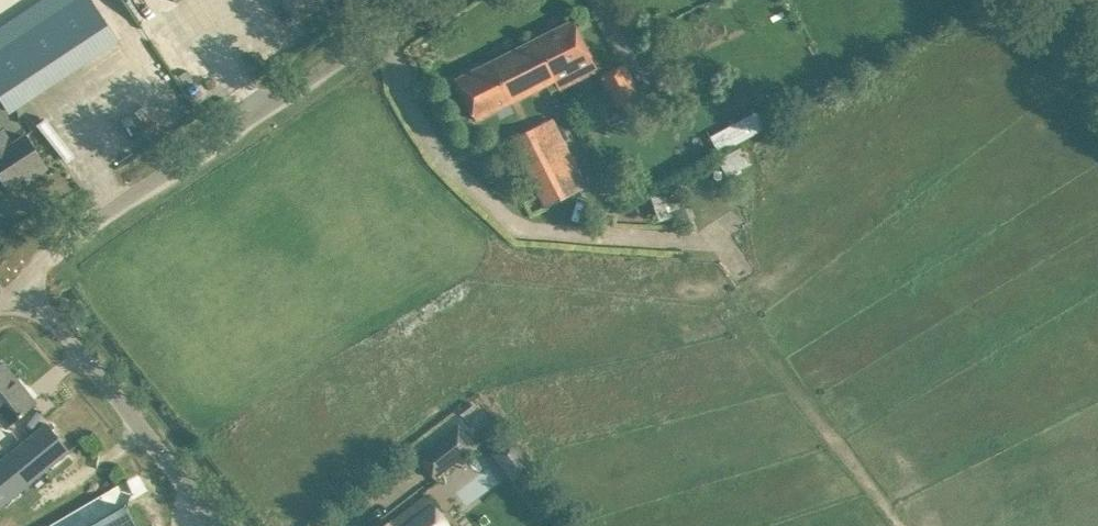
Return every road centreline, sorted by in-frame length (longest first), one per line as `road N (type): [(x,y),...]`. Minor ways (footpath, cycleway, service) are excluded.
road 1 (unclassified): [(26,290),(57,242),(424,0)]
road 2 (unclassified): [(221,525),(26,290)]

